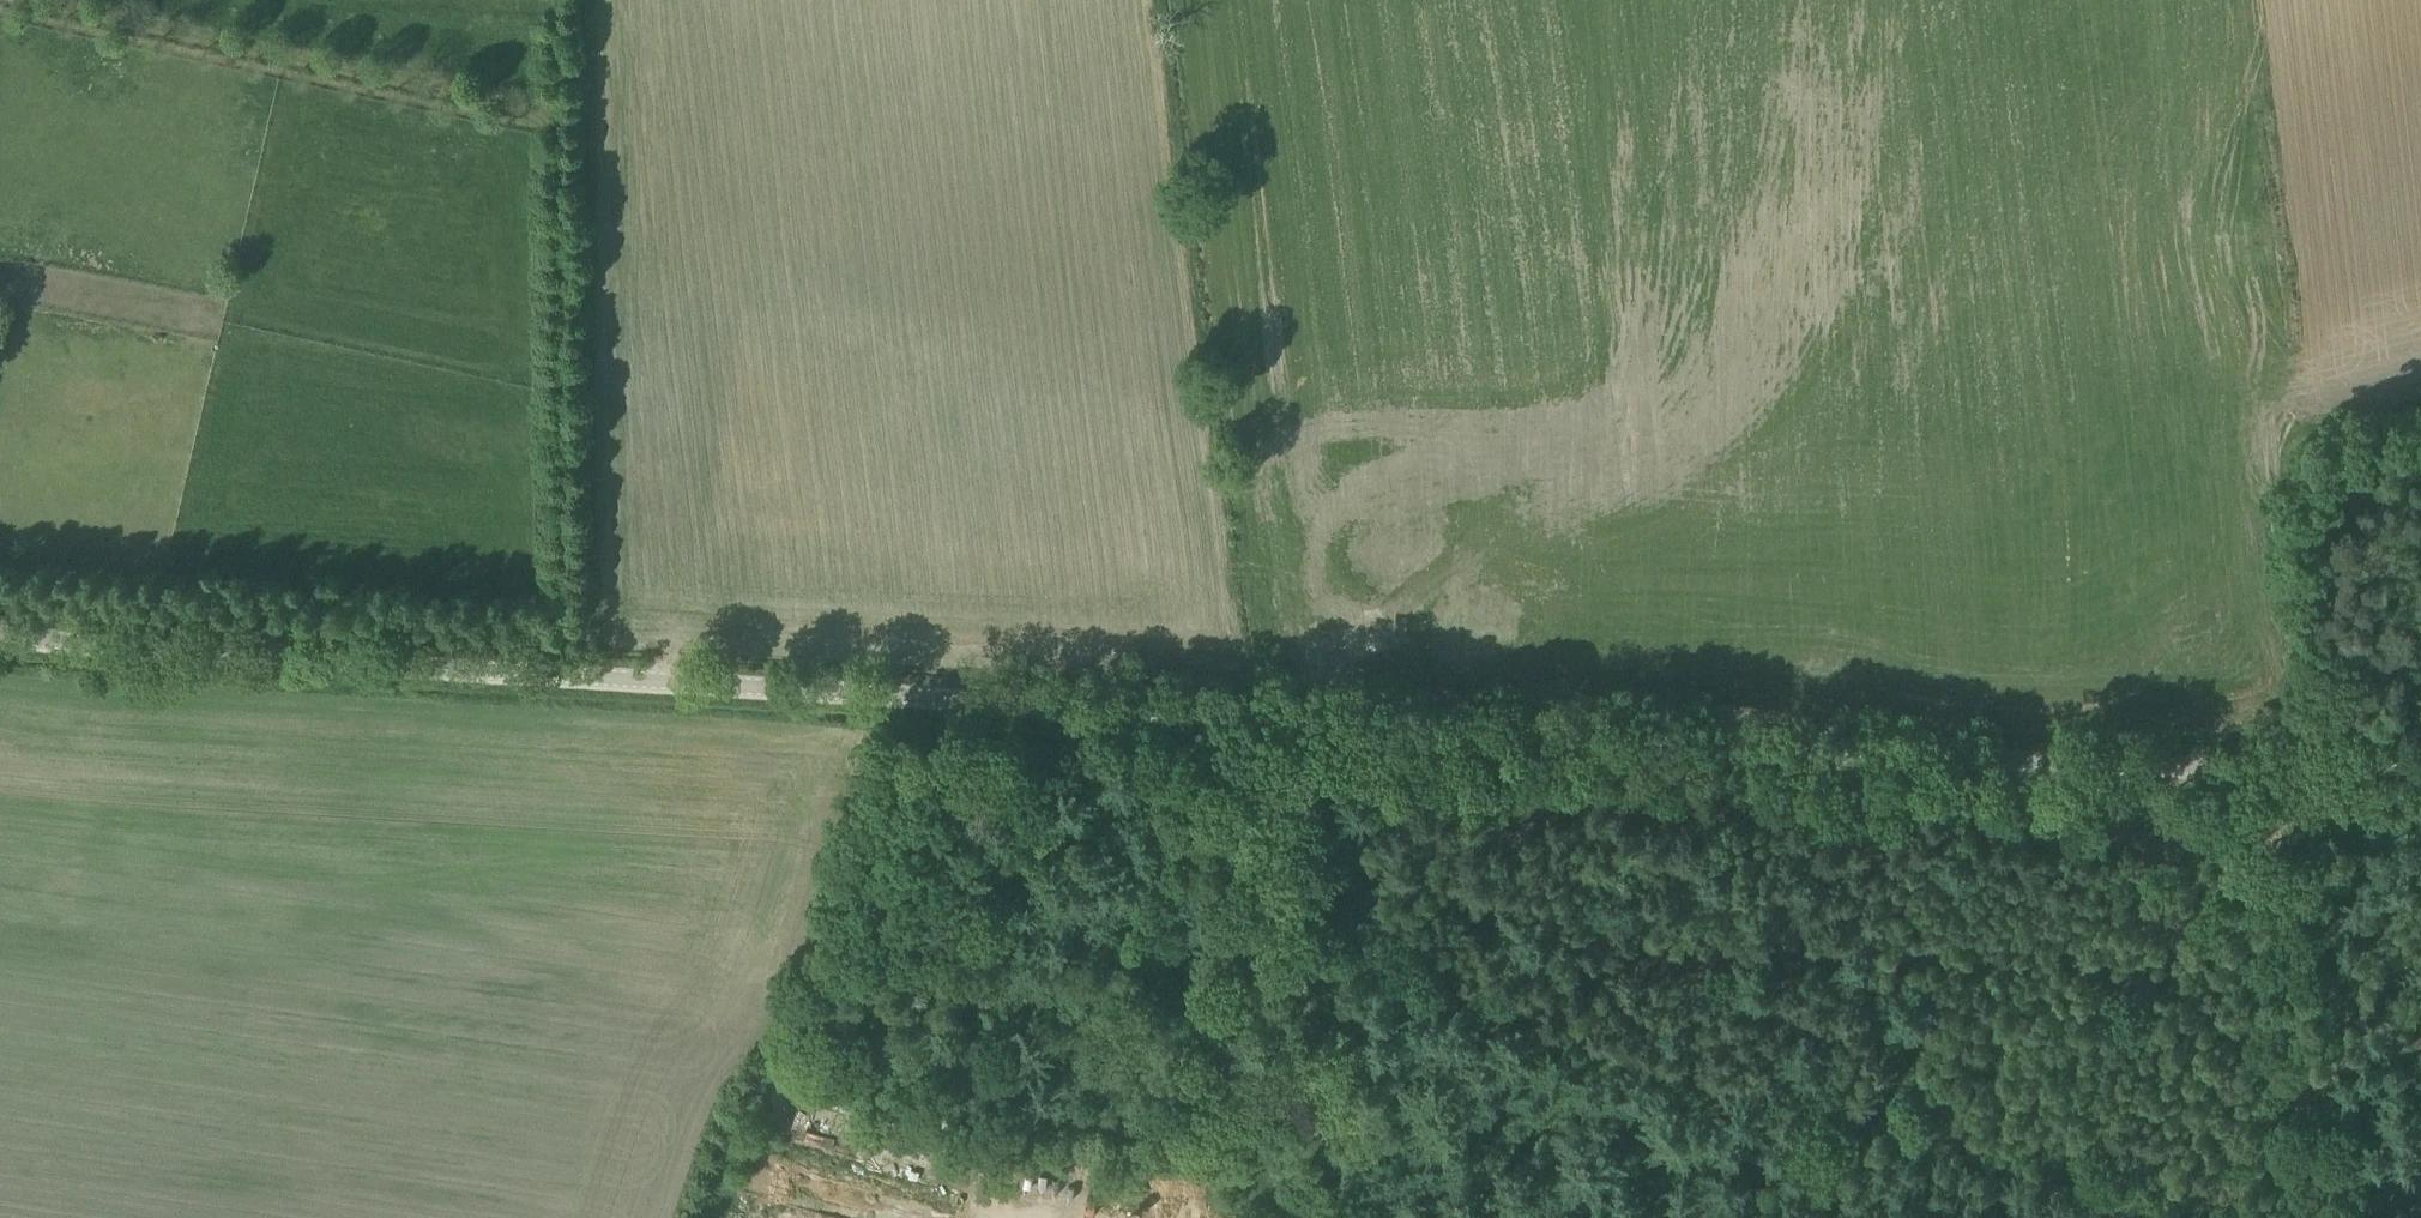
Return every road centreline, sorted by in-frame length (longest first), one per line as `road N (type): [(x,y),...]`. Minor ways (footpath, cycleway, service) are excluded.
road 1 (tertiary): [(0,634),(1255,717),(2204,767),(2420,752)]
road 2 (track): [(1338,1217),(1255,717)]

